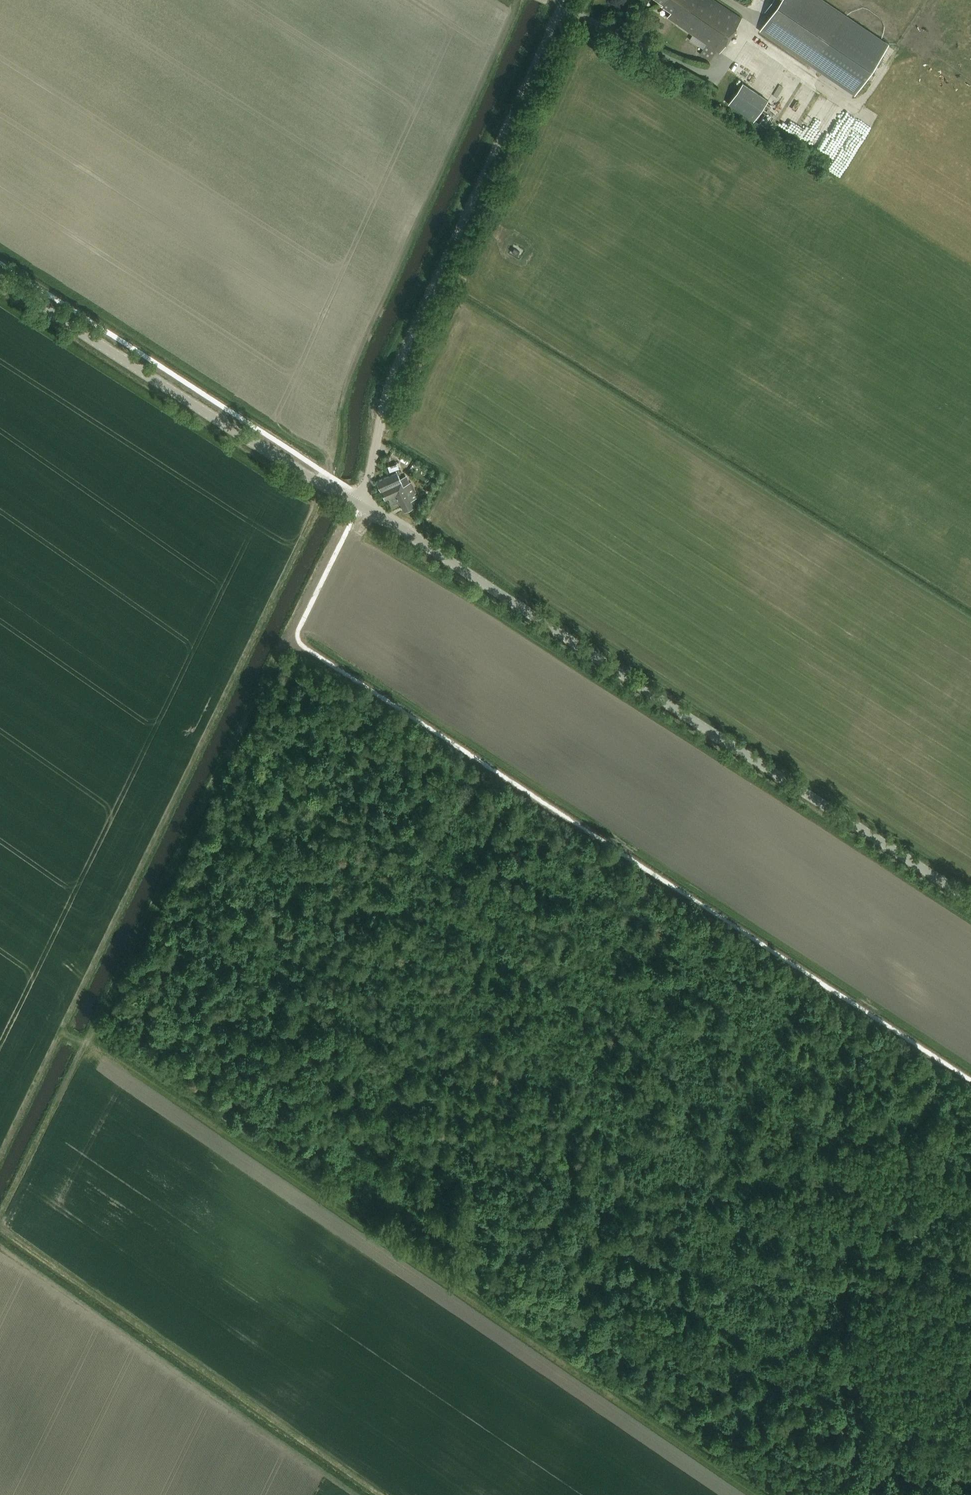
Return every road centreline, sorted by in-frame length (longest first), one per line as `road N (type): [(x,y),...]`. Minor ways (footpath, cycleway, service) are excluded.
road 1 (secondary): [(970,902),(359,505)]
road 2 (unclassified): [(359,505),(389,381),(565,0)]
road 3 (secondary): [(359,505),(0,279)]

